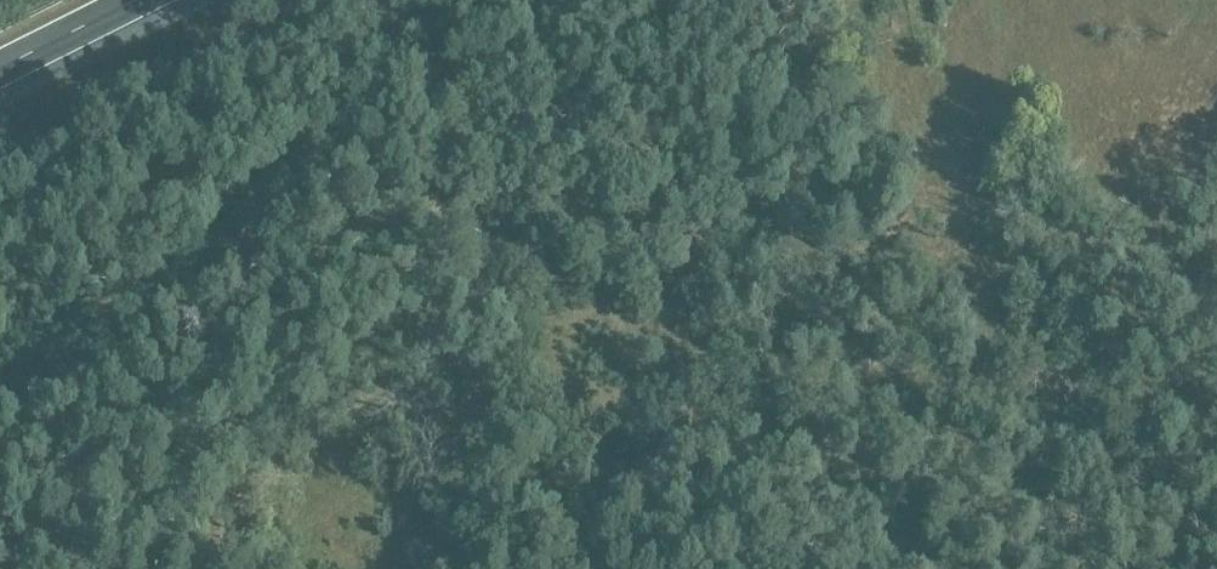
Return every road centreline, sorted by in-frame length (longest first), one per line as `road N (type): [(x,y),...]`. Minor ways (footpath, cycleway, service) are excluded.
road 1 (motorway): [(0,76),(152,0)]

